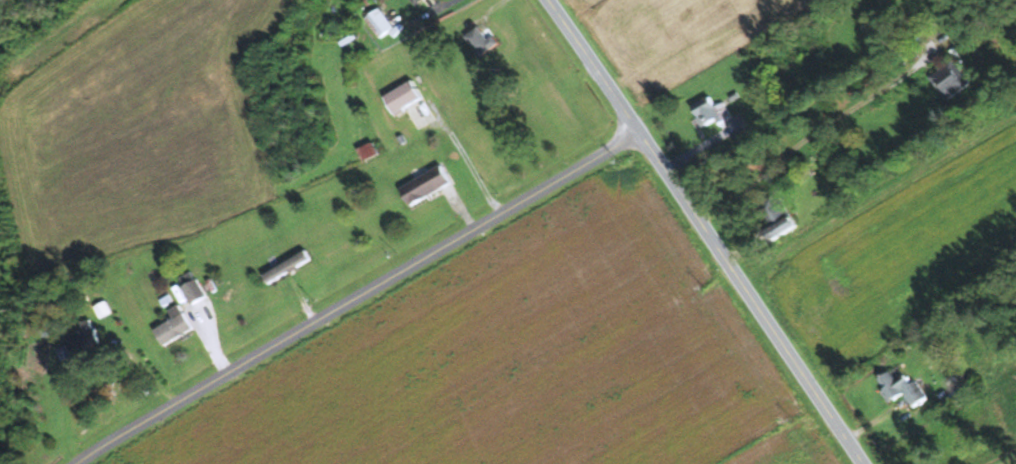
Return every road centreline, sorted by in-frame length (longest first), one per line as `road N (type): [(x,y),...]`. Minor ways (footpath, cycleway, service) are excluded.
road 1 (residential): [(639,135),(272,345),(83,463)]
road 2 (secondary): [(860,463),(544,0)]
road 3 (residential): [(739,284),(1015,115)]

